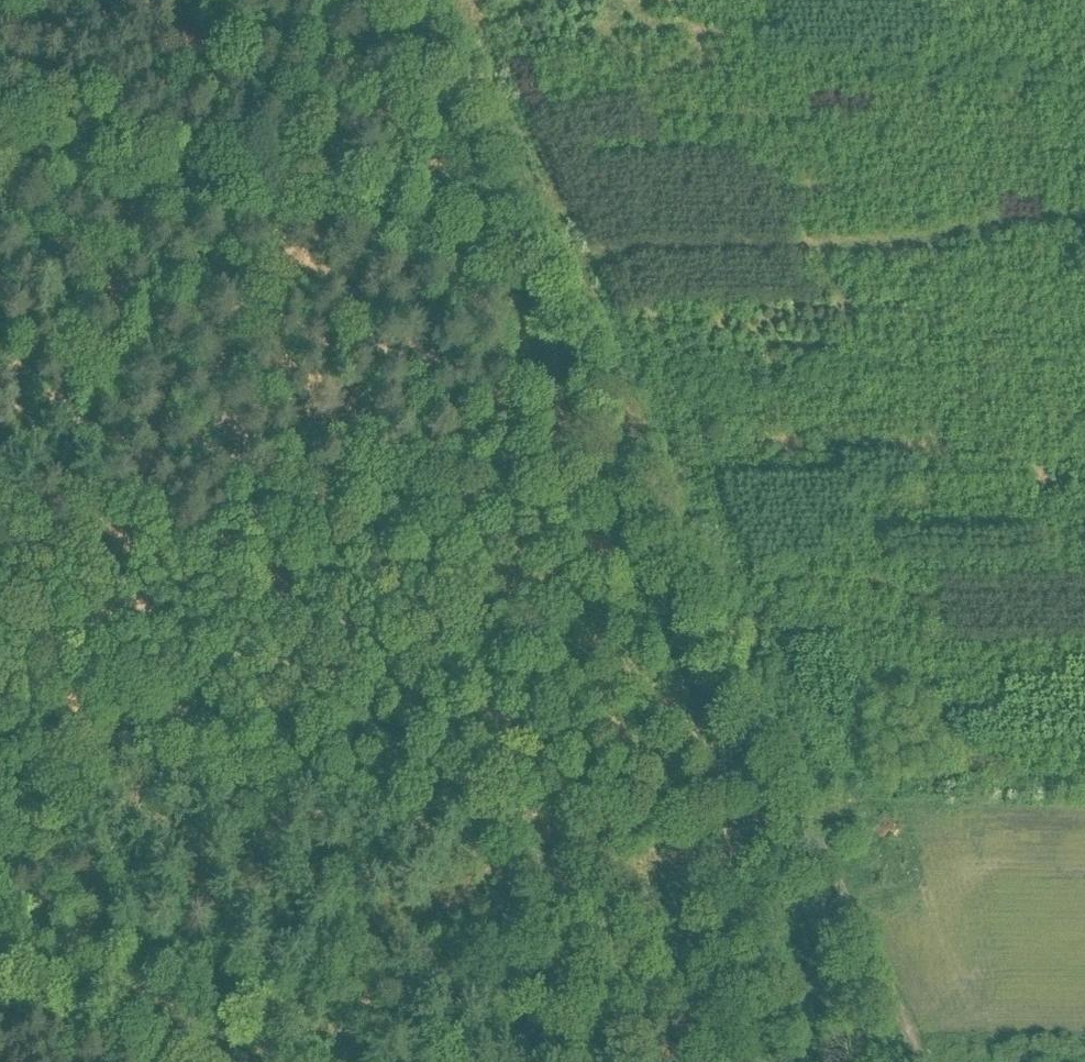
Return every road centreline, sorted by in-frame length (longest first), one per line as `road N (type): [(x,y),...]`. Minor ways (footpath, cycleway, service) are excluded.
road 1 (track): [(0,944),(233,1061)]
road 2 (track): [(822,846),(926,1061)]

